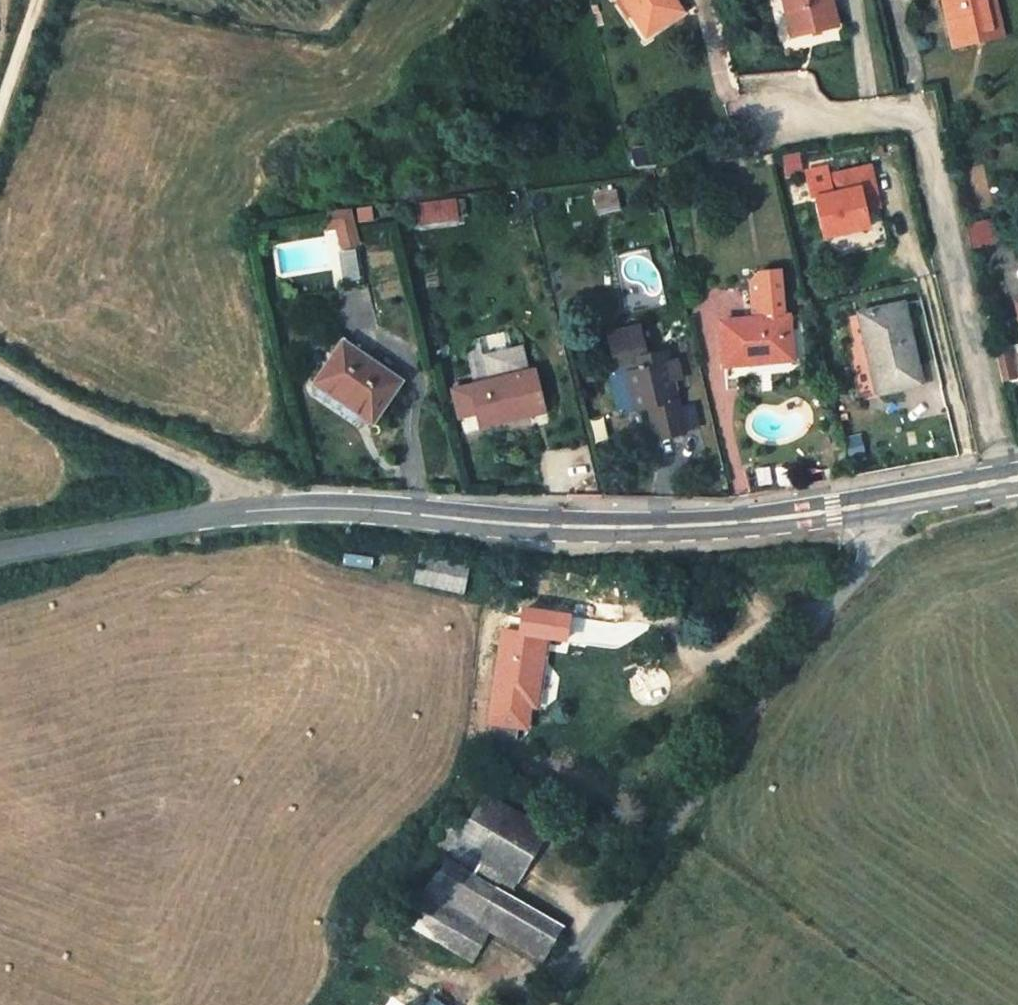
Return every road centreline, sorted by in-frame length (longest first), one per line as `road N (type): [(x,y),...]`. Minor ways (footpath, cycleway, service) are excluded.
road 1 (tertiary): [(261,509),(654,528),(870,507)]
road 2 (unclassified): [(870,507),(854,586),(561,987)]
road 3 (residential): [(800,119),(932,113),(1009,481)]
road 4 (unclassified): [(0,368),(116,438),(250,495),(261,509)]
road 5 (tertiary): [(0,544),(261,509)]
road 6 (tertiary): [(870,507),(1009,481)]

